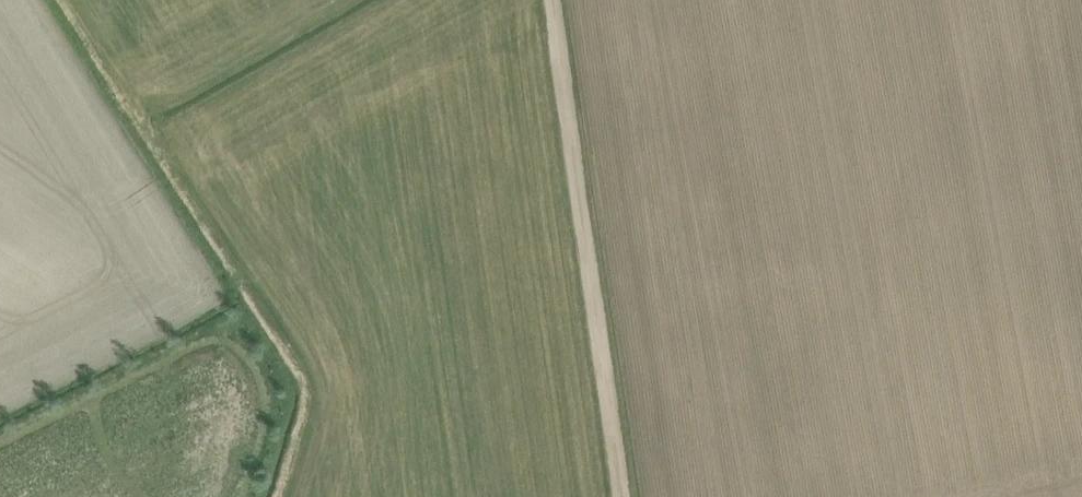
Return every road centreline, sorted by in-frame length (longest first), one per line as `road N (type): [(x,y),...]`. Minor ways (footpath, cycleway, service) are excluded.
road 1 (track): [(624,496),(550,0)]

